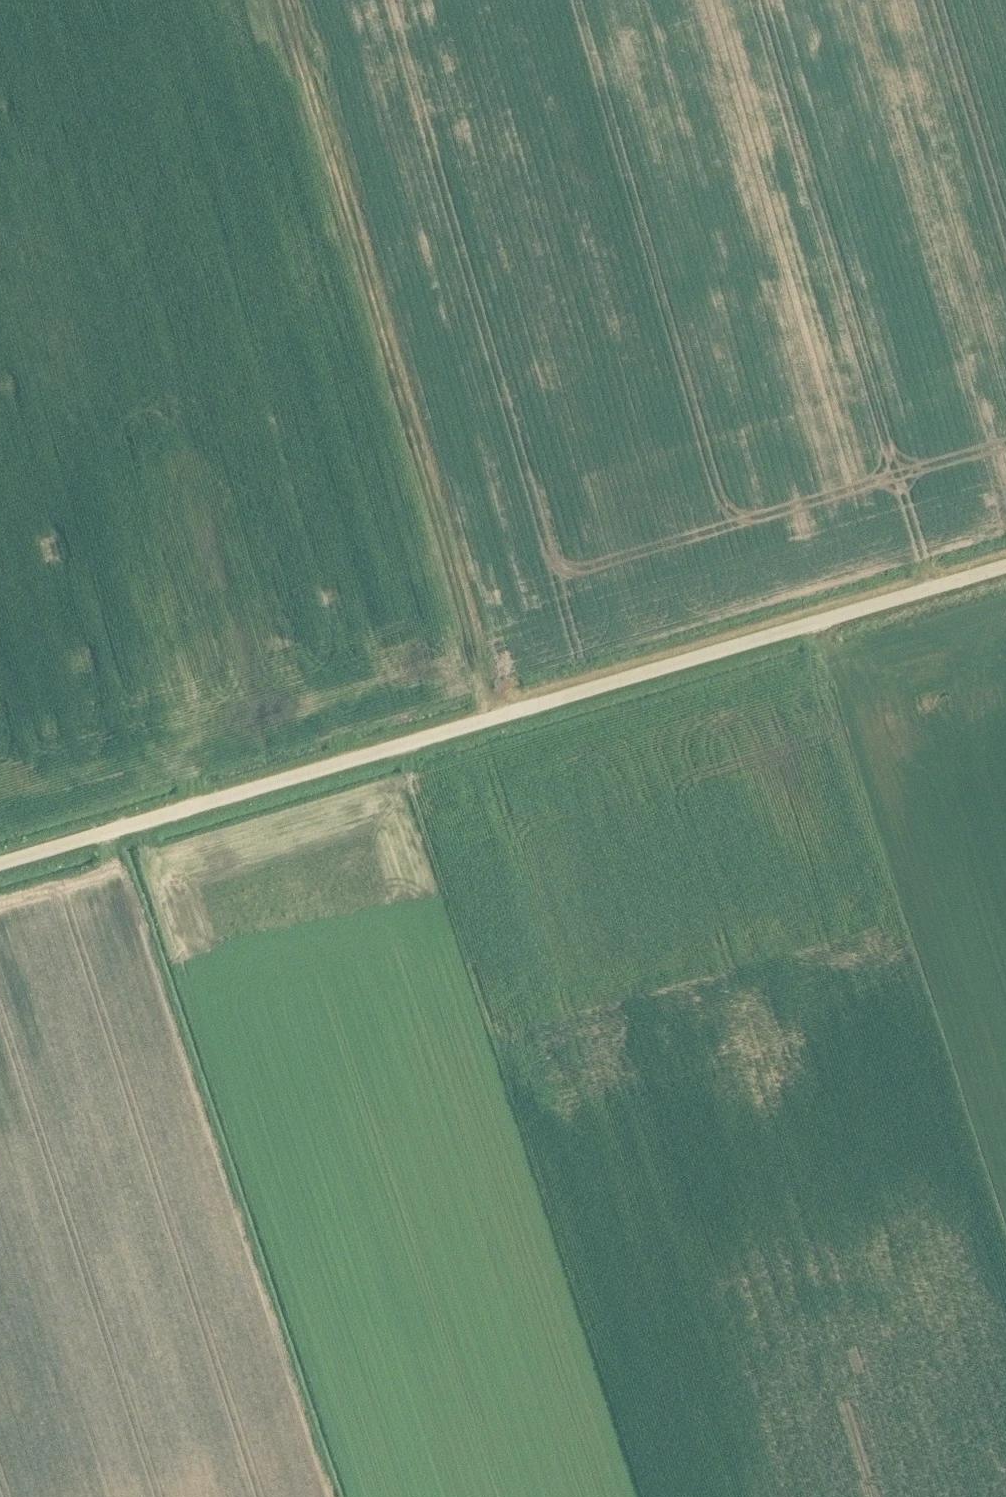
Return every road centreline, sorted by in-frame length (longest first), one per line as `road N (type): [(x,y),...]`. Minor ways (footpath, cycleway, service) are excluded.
road 1 (unclassified): [(0,864),(1005,566)]

